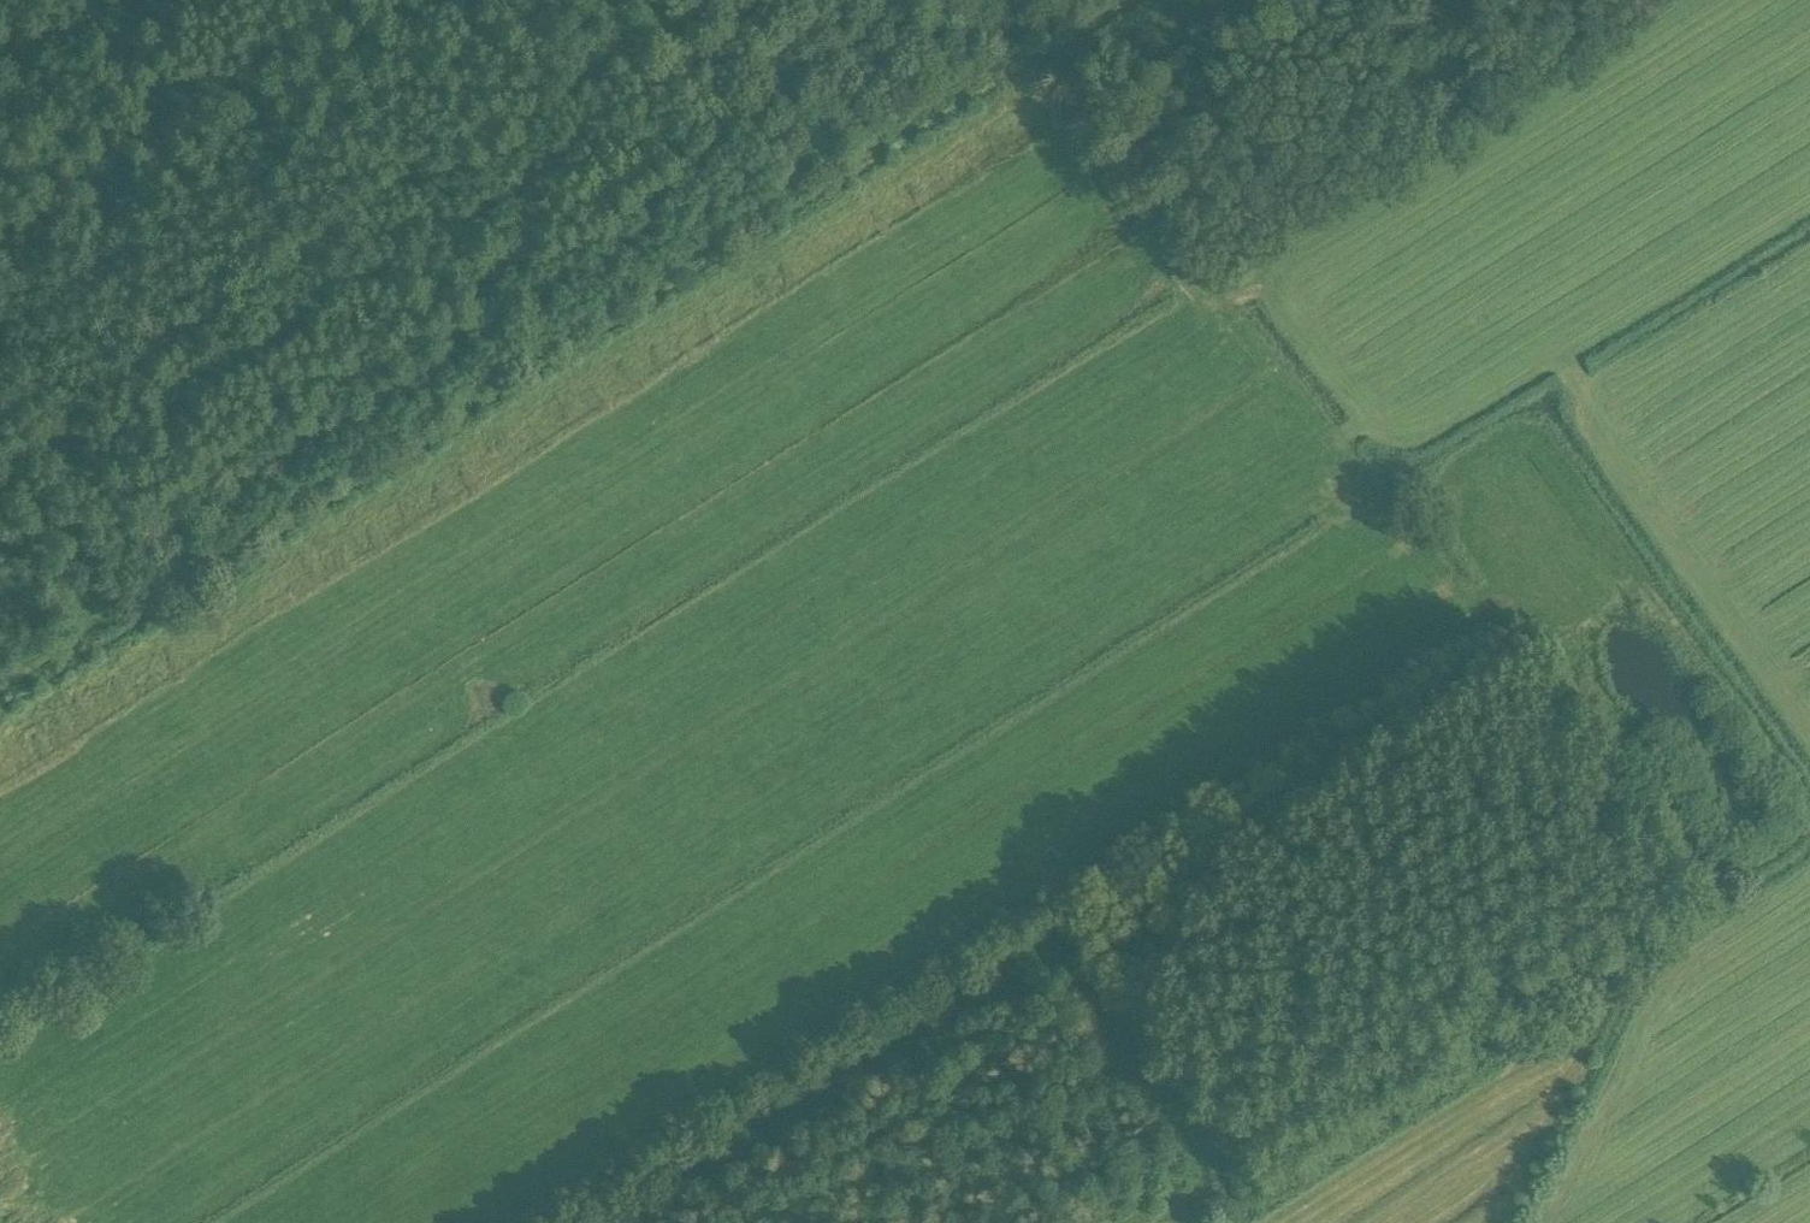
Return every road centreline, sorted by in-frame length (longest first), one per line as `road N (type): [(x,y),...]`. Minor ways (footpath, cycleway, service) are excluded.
road 1 (track): [(0,689),(802,182)]
road 2 (track): [(97,628),(0,499)]

